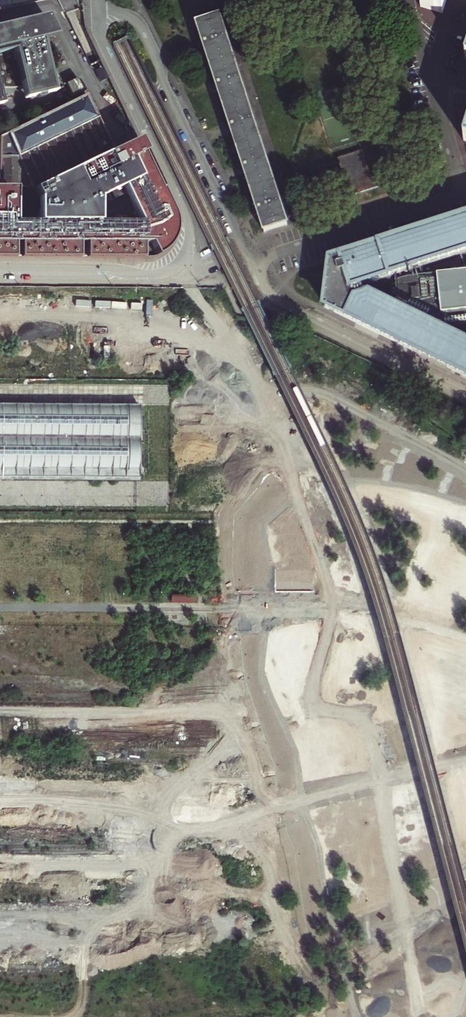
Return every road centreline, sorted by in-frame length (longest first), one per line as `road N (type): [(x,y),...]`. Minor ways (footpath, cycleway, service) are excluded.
road 1 (residential): [(100,7),(102,43),(187,217),(190,250),(160,275),(0,273)]
road 2 (residential): [(251,265),(140,24),(100,7)]
road 3 (residential): [(465,392),(281,302),(251,265)]
road 4 (residential): [(251,265),(465,195)]

